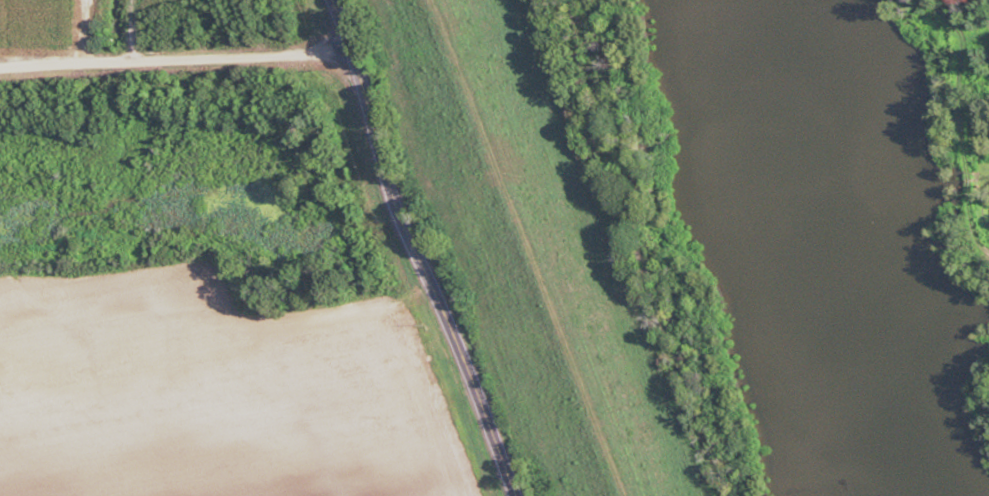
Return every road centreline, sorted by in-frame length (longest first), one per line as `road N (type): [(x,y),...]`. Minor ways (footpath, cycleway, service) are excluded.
road 1 (tertiary): [(322,0),(513,495)]
road 2 (residential): [(432,0),(621,495)]
road 3 (residential): [(0,69),(341,50)]
road 4 (residential): [(988,250),(971,231),(956,96),(927,0)]

